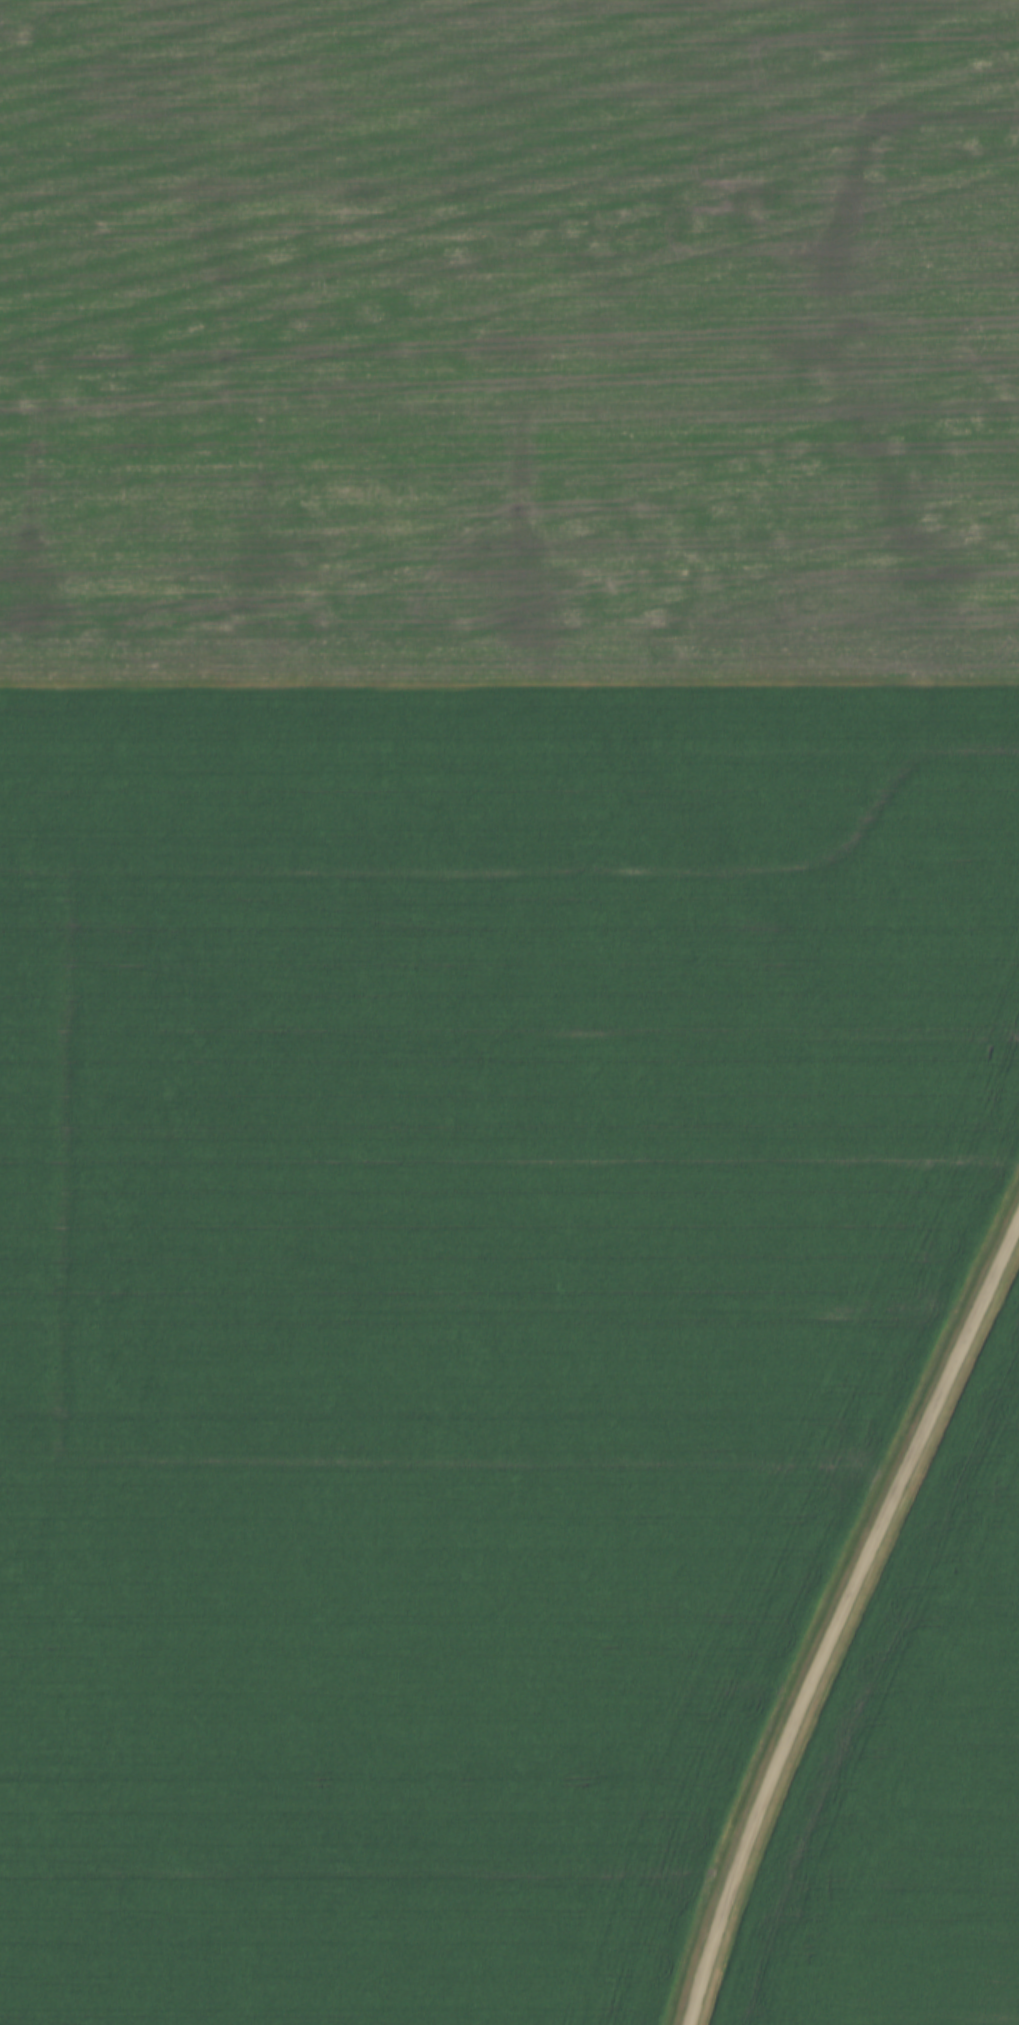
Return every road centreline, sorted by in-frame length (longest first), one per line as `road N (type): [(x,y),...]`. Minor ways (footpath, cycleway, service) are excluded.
road 1 (track): [(0,686),(1018,686)]
road 2 (residential): [(694,2024),(728,1906),(799,1720),(1018,1232)]

